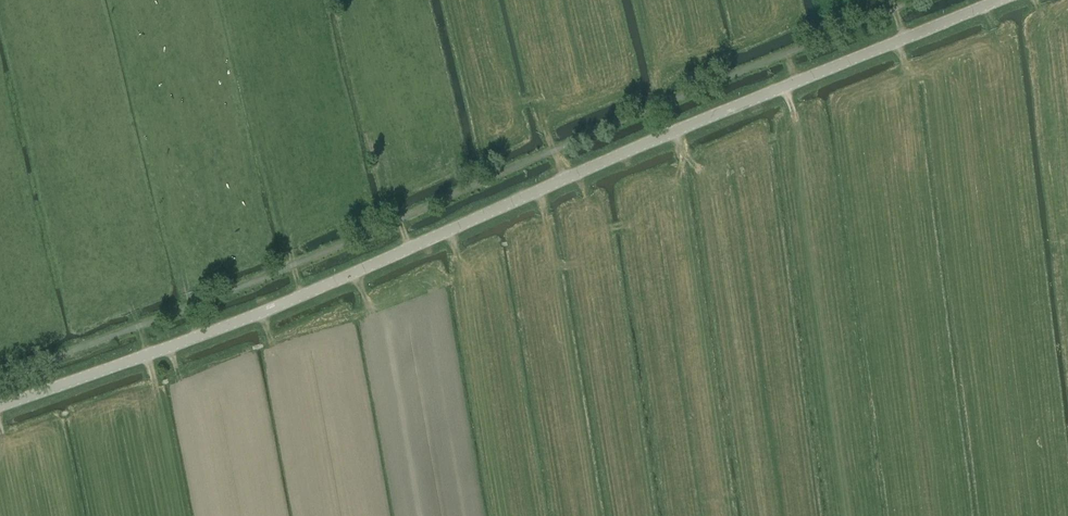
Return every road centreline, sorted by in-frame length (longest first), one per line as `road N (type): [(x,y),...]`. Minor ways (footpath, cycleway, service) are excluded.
road 1 (unclassified): [(0,408),(302,296),(670,134),(1005,0)]
road 2 (unclassified): [(0,383),(920,0)]

